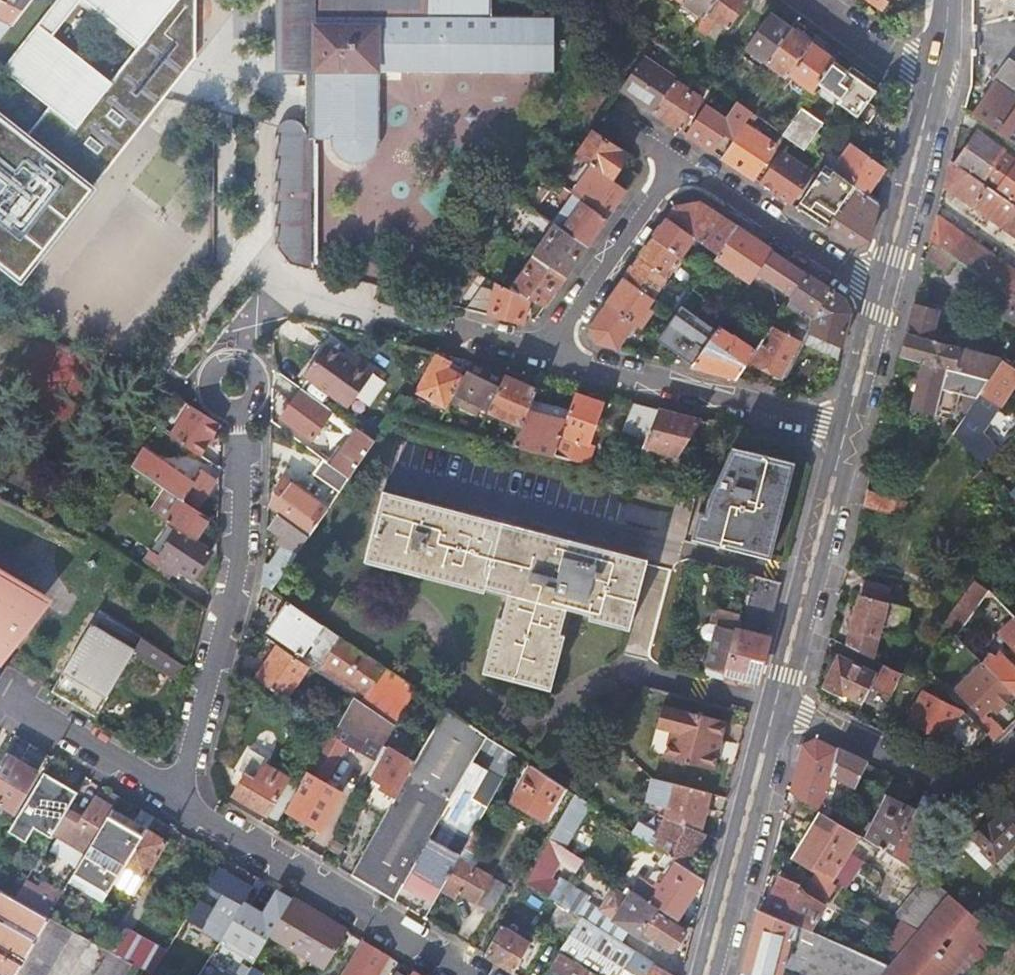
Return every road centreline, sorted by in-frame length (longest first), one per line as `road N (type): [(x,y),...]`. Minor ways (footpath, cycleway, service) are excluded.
road 1 (residential): [(238,407),(235,579),(178,798)]
road 2 (residential): [(178,798),(472,974)]
road 3 (residential): [(548,355),(846,427)]
road 4 (residential): [(846,427),(776,706)]
road 5 (residential): [(776,706),(706,974)]
road 6 (residential): [(776,706),(955,782),(978,777),(1014,744)]
road 7 (residential): [(880,293),(677,165)]
road 8 (residential): [(677,165),(548,355)]
road 9 (residential): [(936,83),(880,293)]
road 10 (residential): [(4,693),(178,798)]
road 11 (residential): [(808,0),(936,83)]
road 12 (residential): [(880,293),(846,427)]

